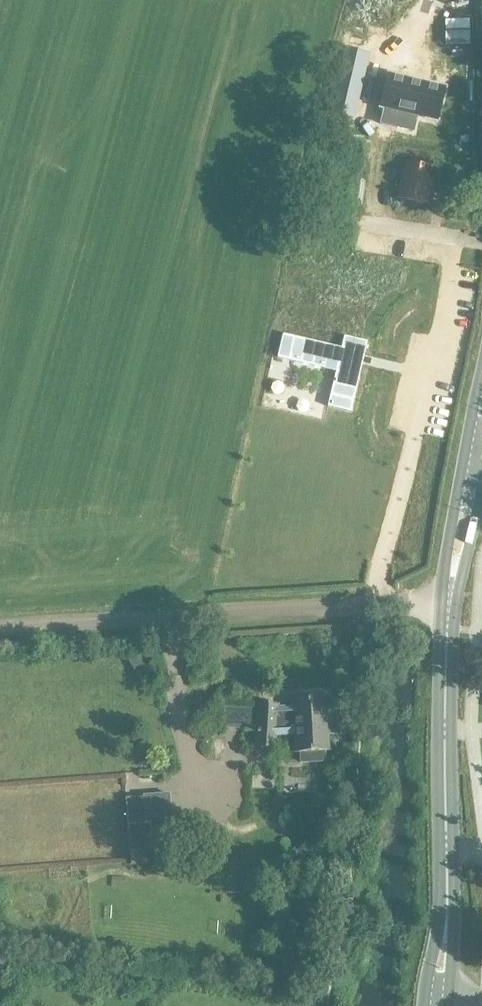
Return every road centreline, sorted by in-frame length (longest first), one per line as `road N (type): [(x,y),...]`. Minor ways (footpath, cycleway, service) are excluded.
road 1 (tertiary): [(445,994),(452,852),(443,746),(446,638),(473,461)]
road 2 (track): [(413,600),(0,626)]

